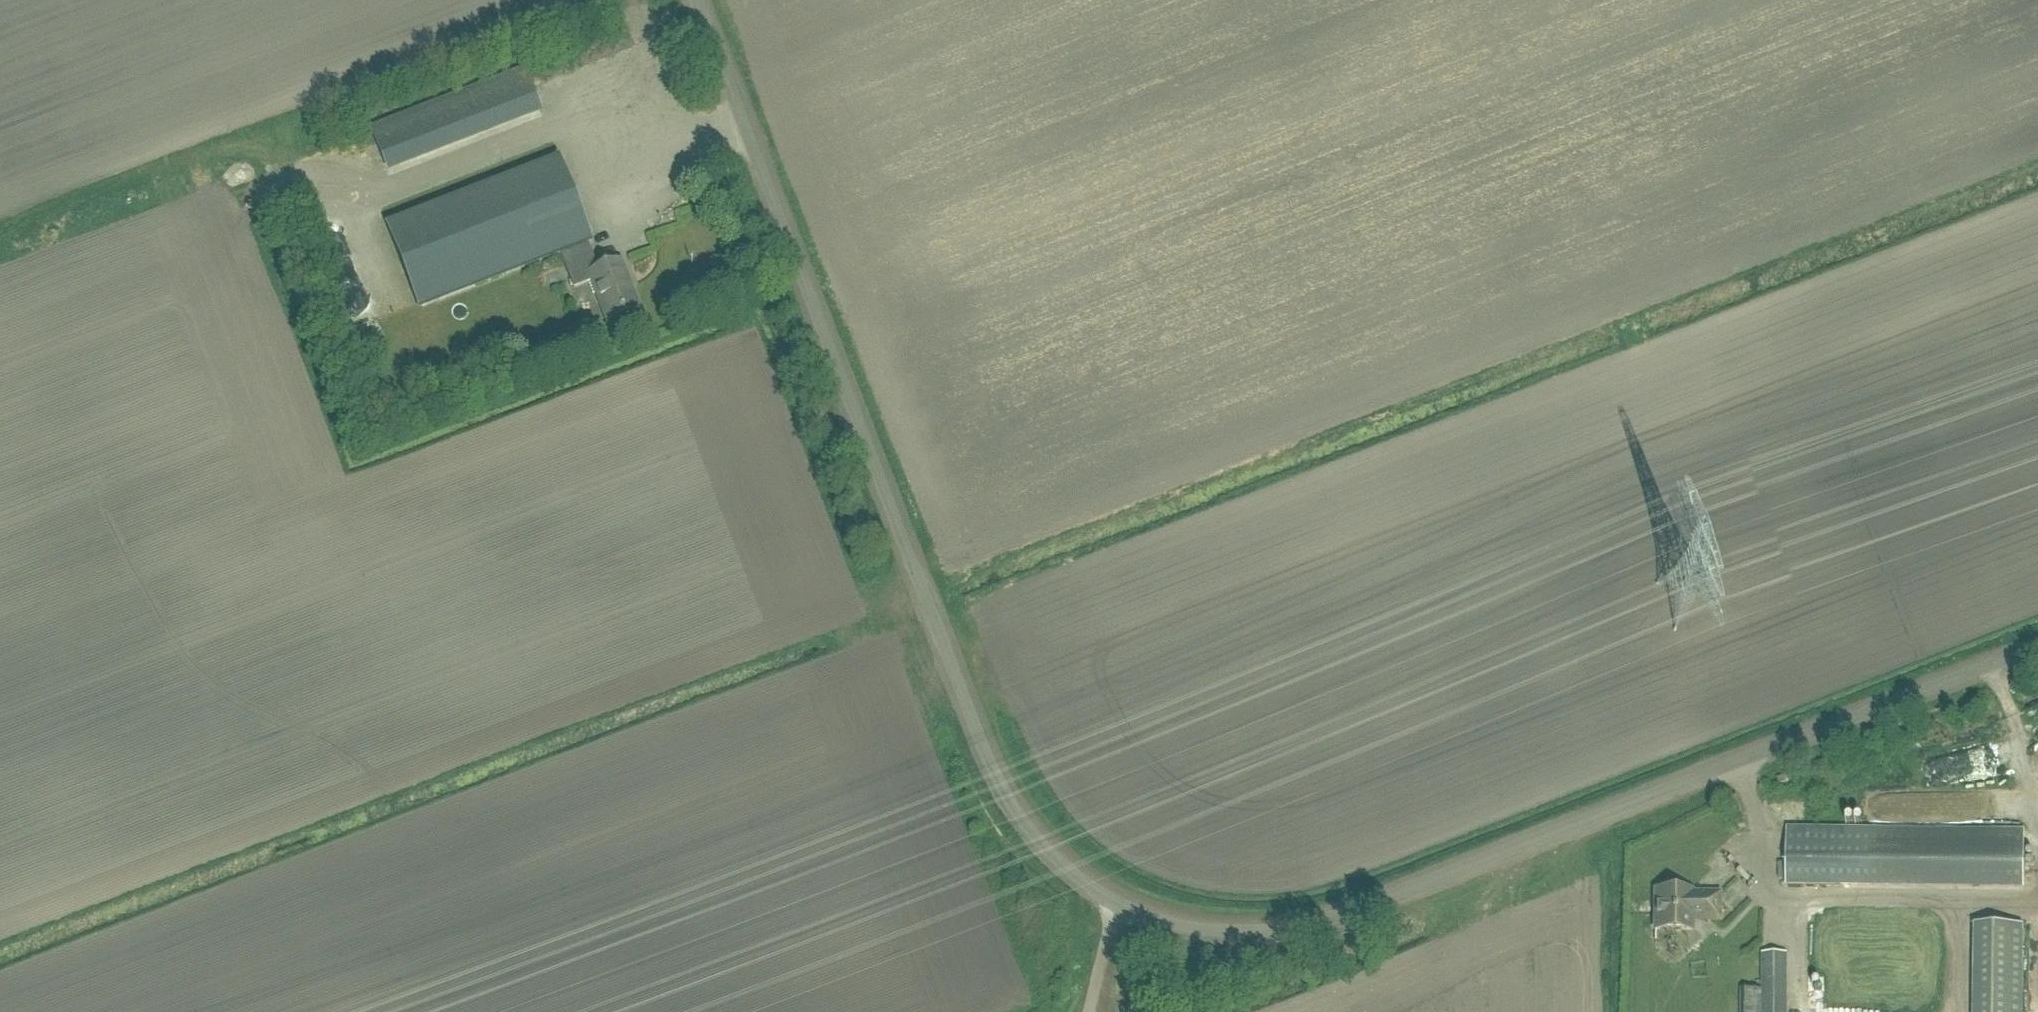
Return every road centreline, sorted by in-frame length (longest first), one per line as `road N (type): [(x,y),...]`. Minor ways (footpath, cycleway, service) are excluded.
road 1 (unclassified): [(2037,649),(1383,901),(1302,924),(1241,931),(1159,924),(1115,906),(1073,877),(1010,809),(972,729),(693,0)]

